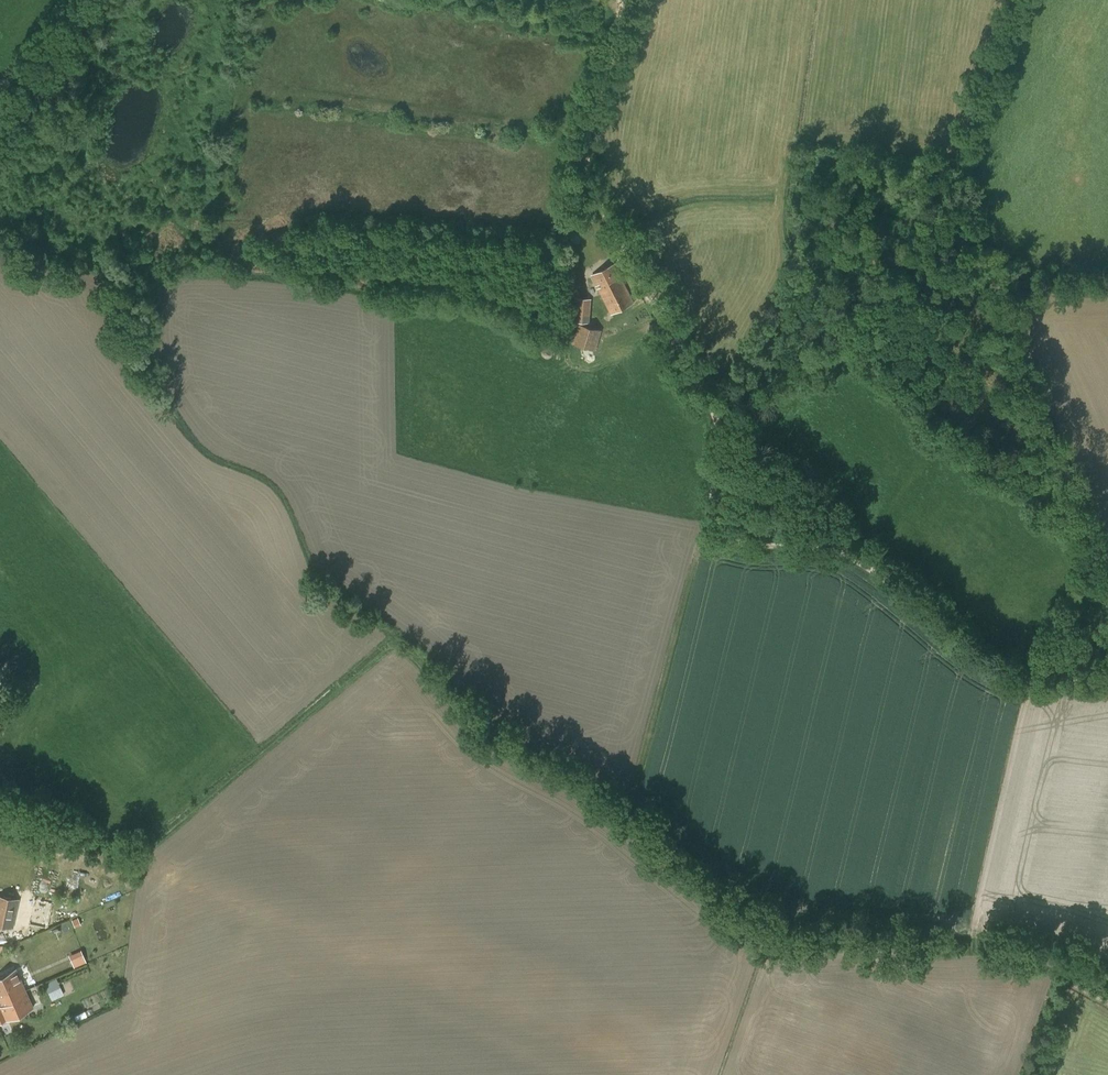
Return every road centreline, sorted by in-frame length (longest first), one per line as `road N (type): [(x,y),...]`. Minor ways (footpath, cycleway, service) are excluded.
road 1 (track): [(0,808),(142,860),(215,789),(390,647),(431,677),(507,762),(604,822),(628,806),(702,539),(718,532)]
road 2 (track): [(621,0),(589,130),(588,167),(618,246),(712,409),(711,509),(718,532),(732,543),(846,556),(999,673),(1040,682),(1107,672)]

